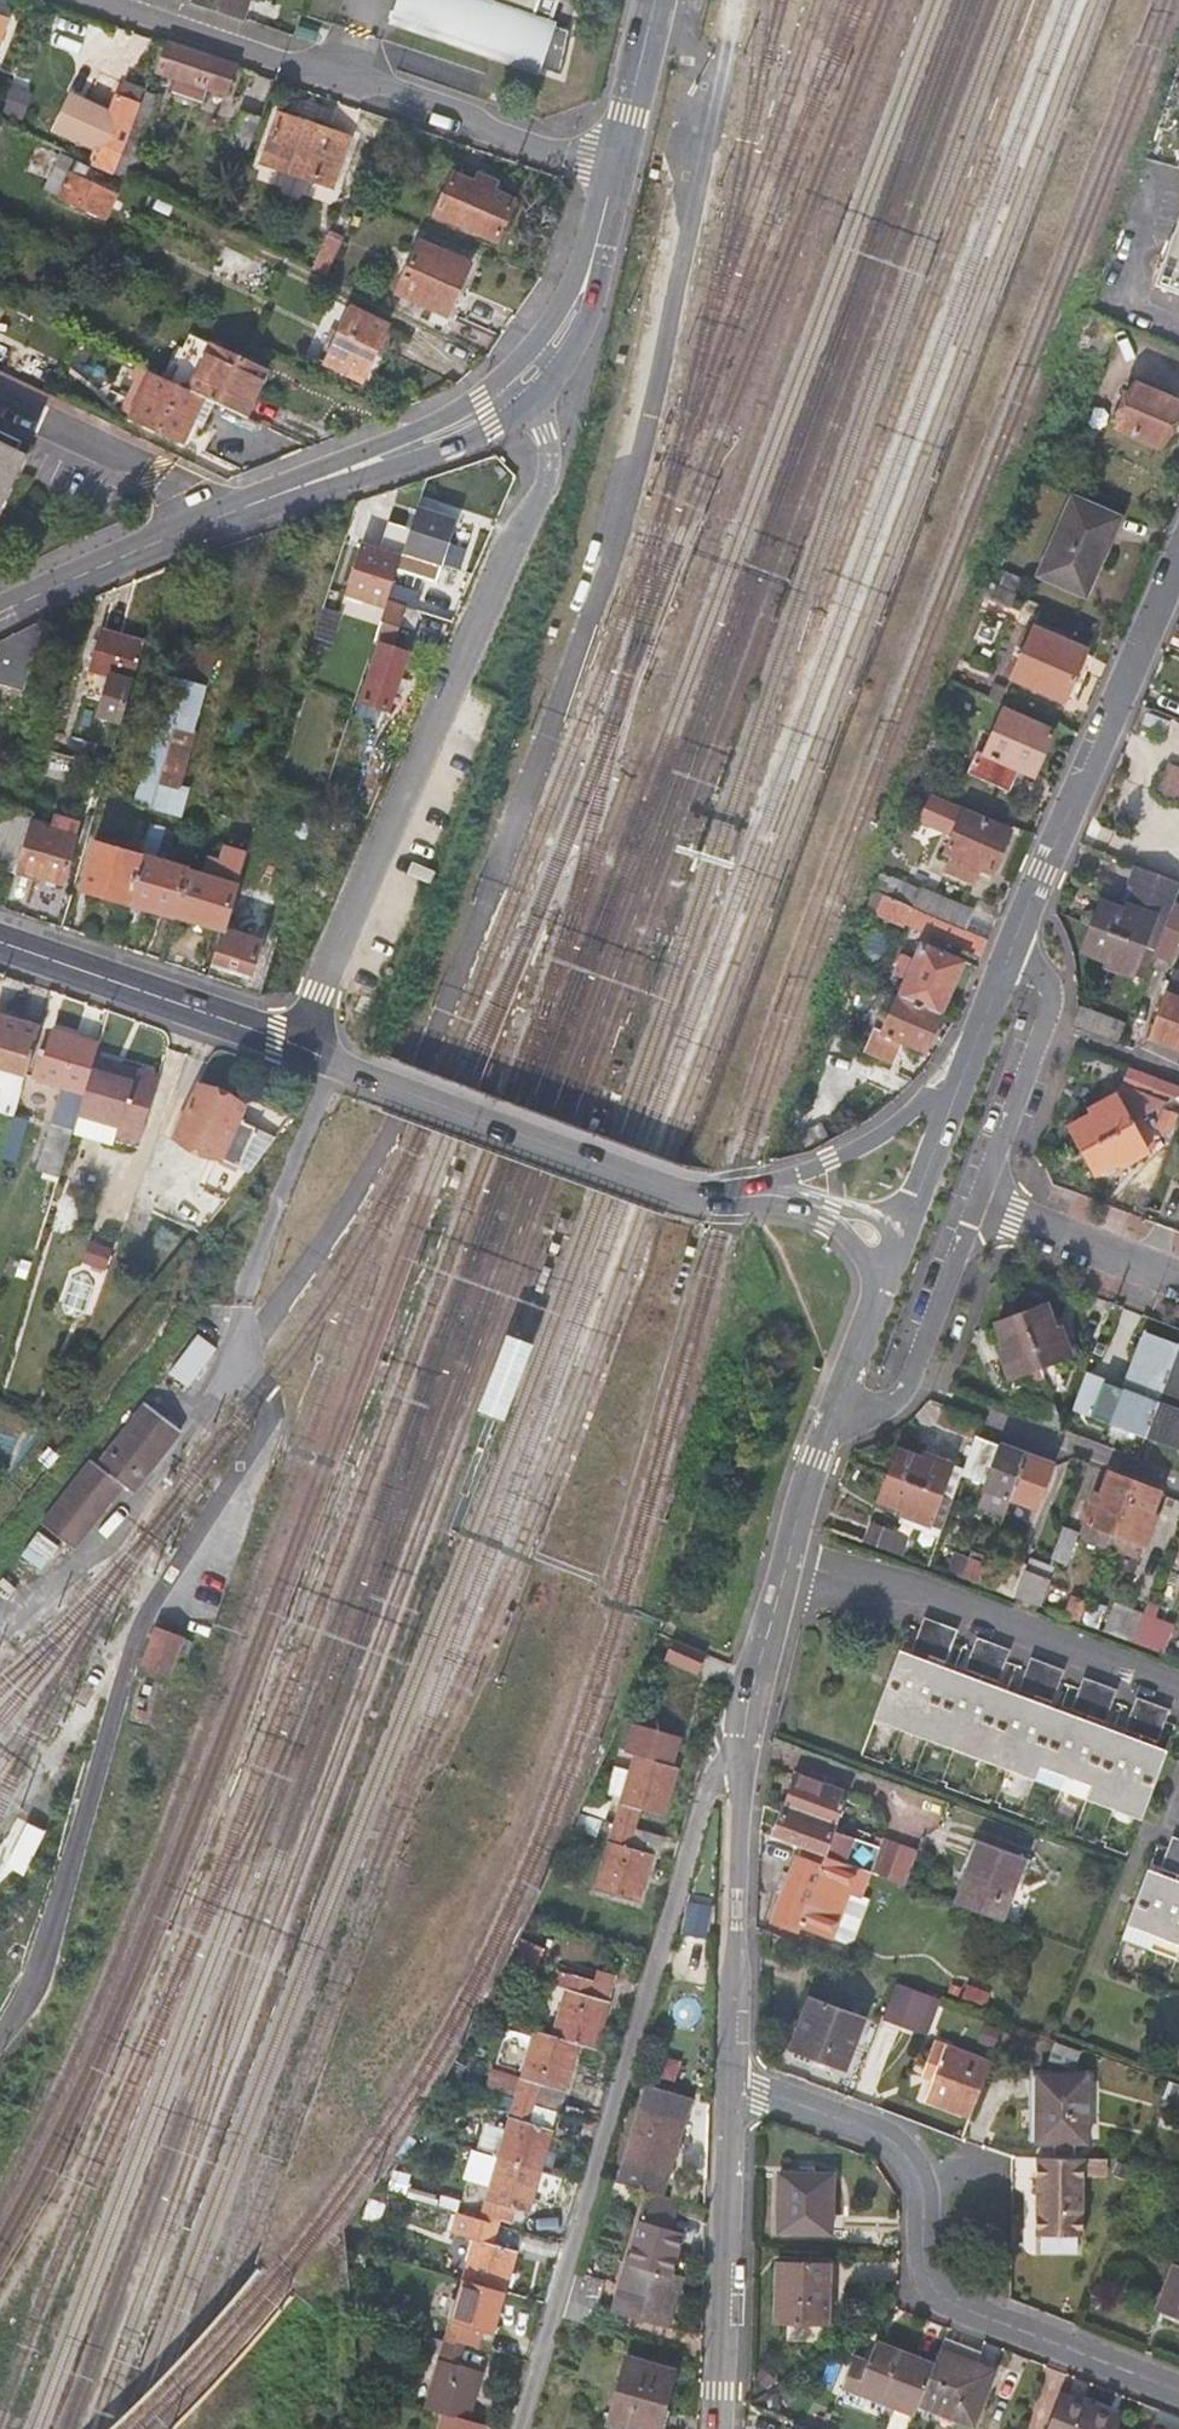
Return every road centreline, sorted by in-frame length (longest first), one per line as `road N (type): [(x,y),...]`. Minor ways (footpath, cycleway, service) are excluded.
road 1 (residential): [(740,1745),(718,1770),(697,1816),(520,2428)]
road 2 (residential): [(317,1051),(323,964),(538,489),(541,443),(532,416),(508,392)]
road 3 (residential): [(727,2097),(763,2090),(905,2146),(921,2190),(920,2264),(937,2297),(1178,2390)]
road 4 (secondary): [(508,392),(439,438),(206,519),(0,610)]
road 5 (residential): [(108,0),(616,168)]
road 6 (residential): [(317,1051),(379,1083),(622,1173),(728,1200)]
road 7 (residential): [(787,1560),(912,1587),(1178,1688)]
road 8 (residential): [(1023,922),(1178,563)]
road 9 (residential): [(0,942),(317,1051)]
road 10 (residential): [(727,2097),(715,2428)]
road 11 (residential): [(738,1782),(727,2097)]
road 12 (residential): [(909,1383),(1178,1486)]
road 13 (secondary): [(508,392),(577,299),(616,168)]
road 14 (residential): [(954,1097),(911,1112),(830,1161),(728,1200)]
road 15 (residential): [(979,1208),(1178,1281)]
road 16 (residential): [(979,1208),(1045,1027)]
road 17 (residential): [(740,1745),(787,1560)]
road 18 (residential): [(909,1383),(979,1208)]
road 19 (residential): [(954,1097),(1023,922)]
road 20 (secondary): [(616,168),(656,0)]
road 21 (residential): [(898,1242),(954,1097)]
road 22 (residential): [(787,1560),(832,1417)]
road 23 (residential): [(1045,1027),(1178,1076)]
road 24 (residential): [(832,1417),(878,1288)]
road 25 (residential): [(783,1202),(854,1243),(878,1288)]
road 26 (residential): [(898,1242),(871,1219),(783,1202)]

